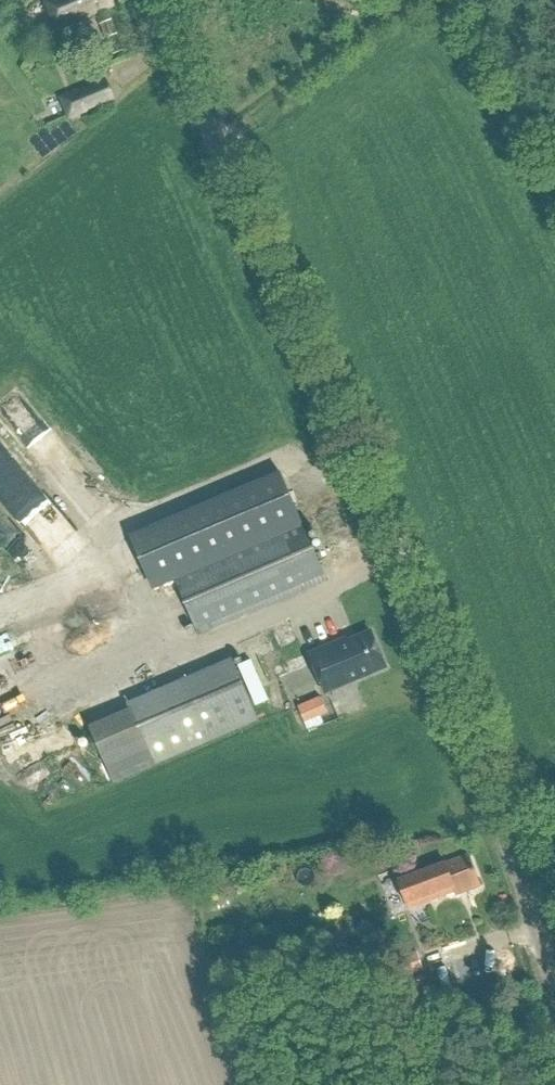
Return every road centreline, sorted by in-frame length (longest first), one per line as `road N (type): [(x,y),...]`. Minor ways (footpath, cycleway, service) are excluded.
road 1 (unclassified): [(554,989),(442,684),(155,0)]
road 2 (track): [(213,140),(407,0)]

